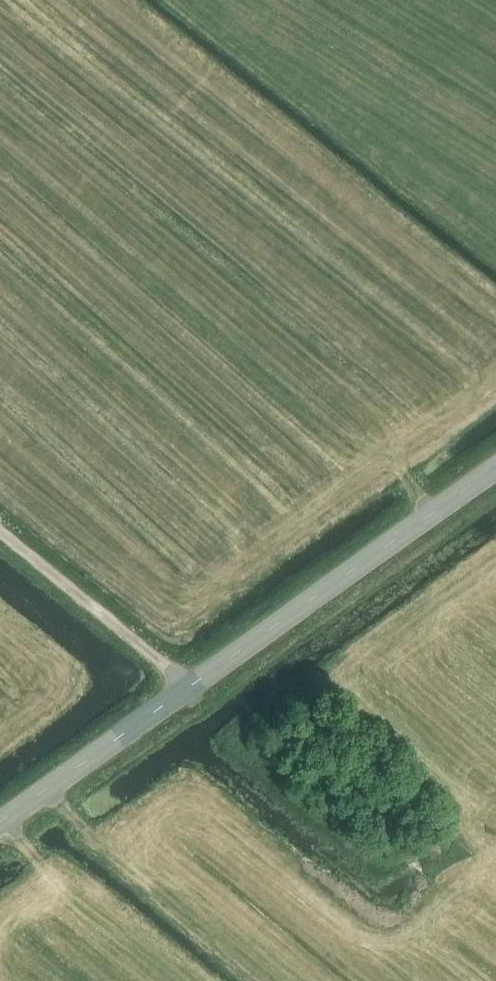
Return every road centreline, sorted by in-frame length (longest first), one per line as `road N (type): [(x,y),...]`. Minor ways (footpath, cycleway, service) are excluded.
road 1 (secondary): [(0,831),(495,476)]

